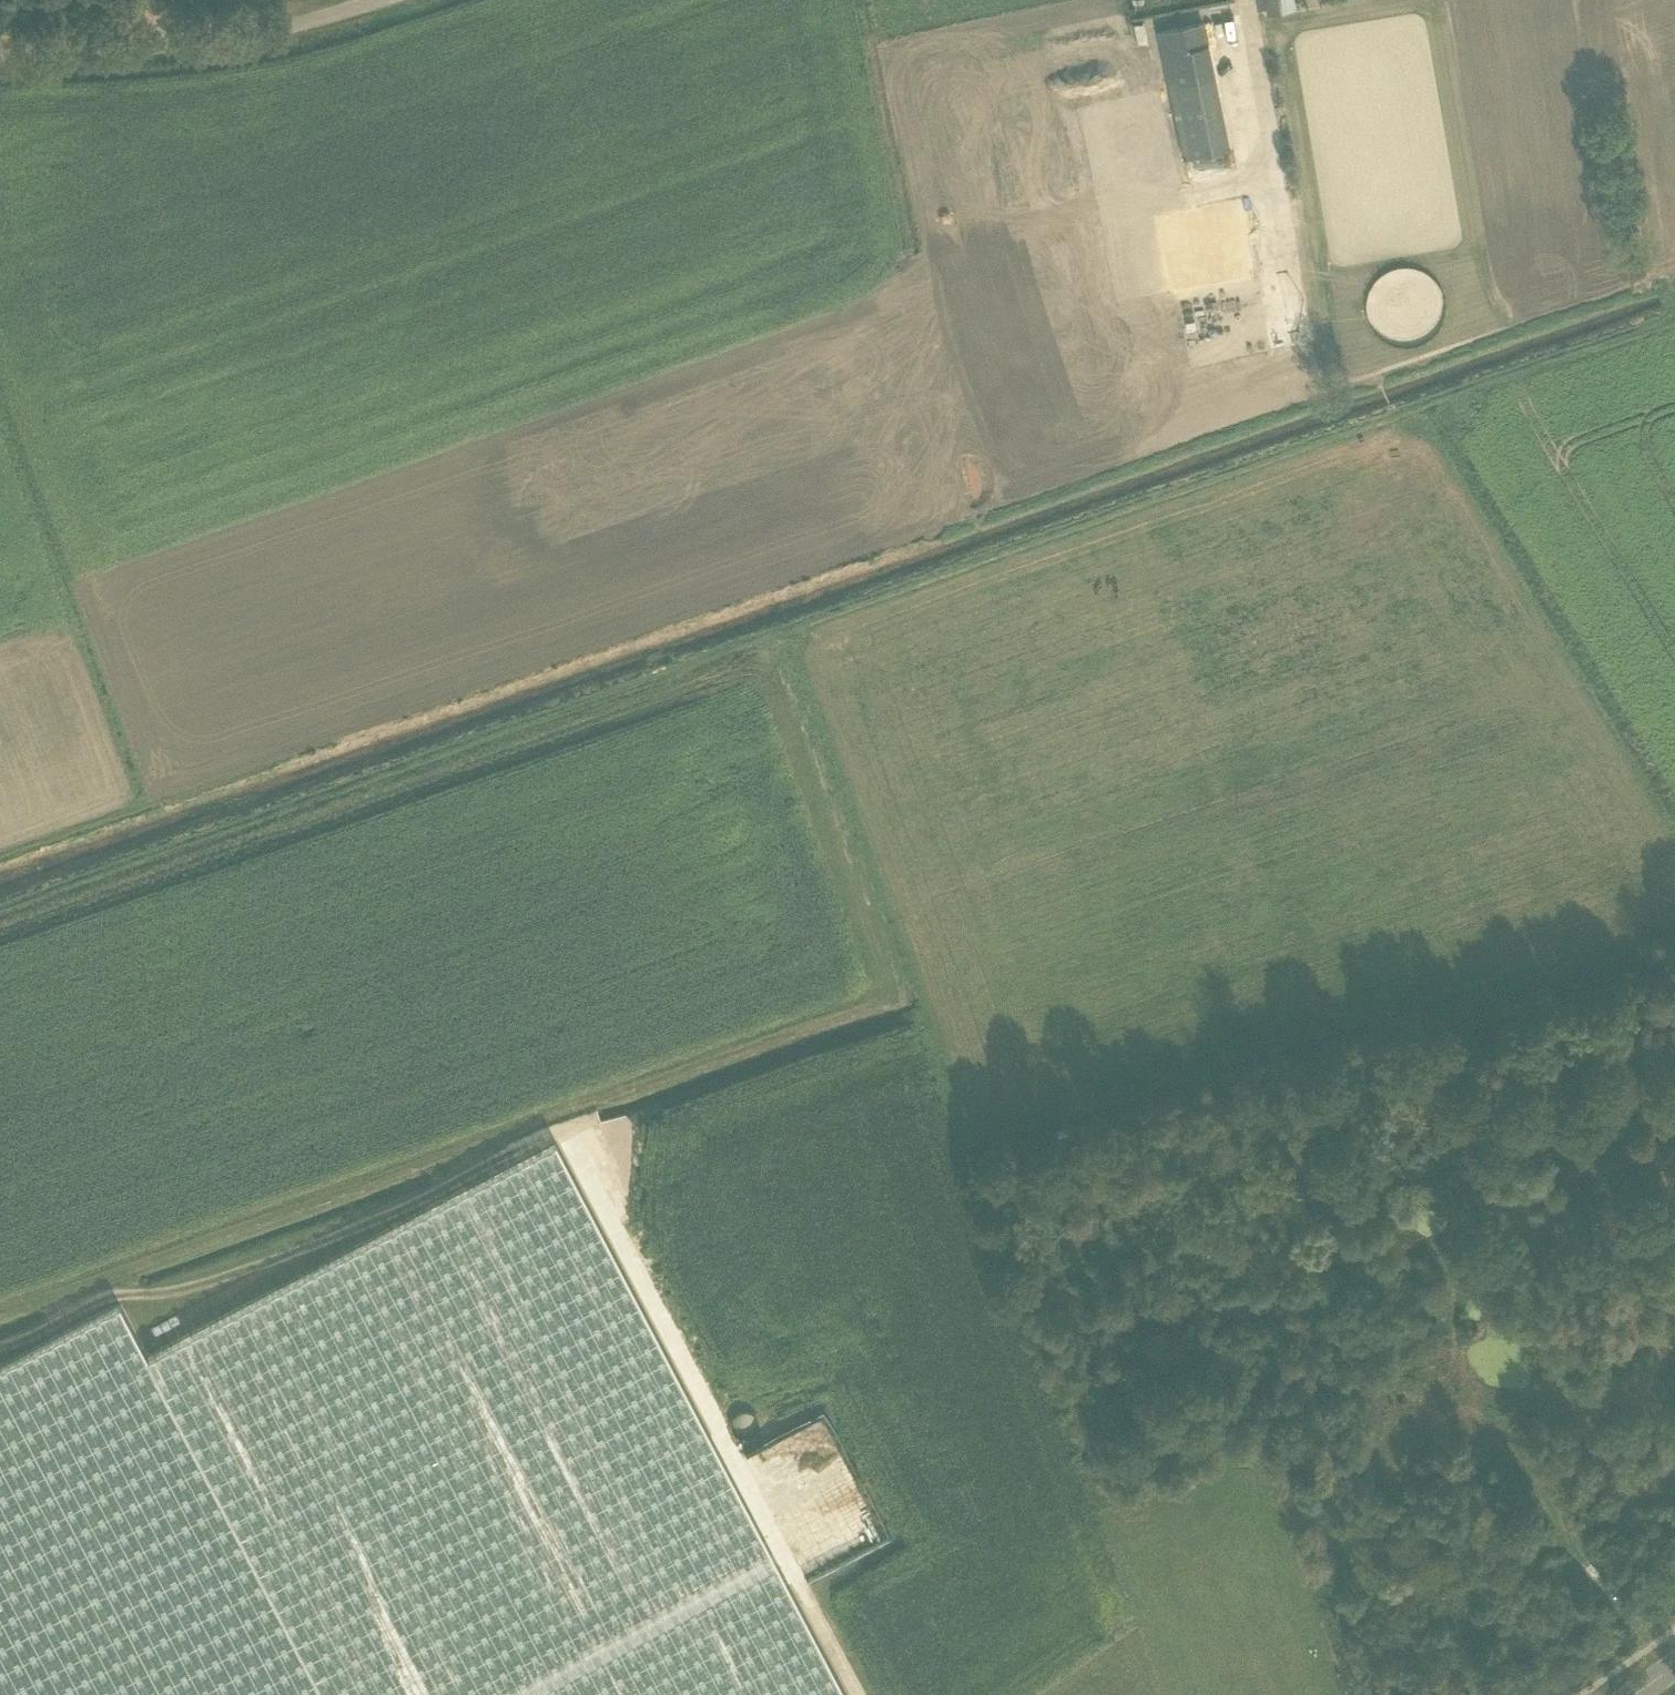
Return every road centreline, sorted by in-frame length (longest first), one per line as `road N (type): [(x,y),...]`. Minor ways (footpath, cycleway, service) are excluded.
road 1 (unclassified): [(0,50),(159,42),(337,0)]
road 2 (track): [(1627,0),(1668,265)]

